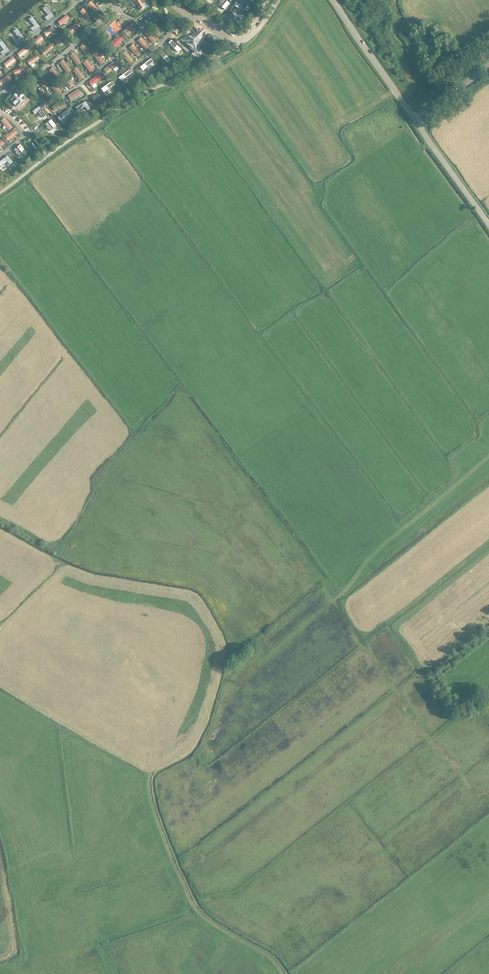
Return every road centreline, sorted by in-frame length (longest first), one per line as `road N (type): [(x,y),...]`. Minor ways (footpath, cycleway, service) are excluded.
road 1 (unclassified): [(248,38),(120,108),(0,192)]
road 2 (unclassified): [(416,121),(331,0)]
road 3 (unclassified): [(488,225),(416,121)]

